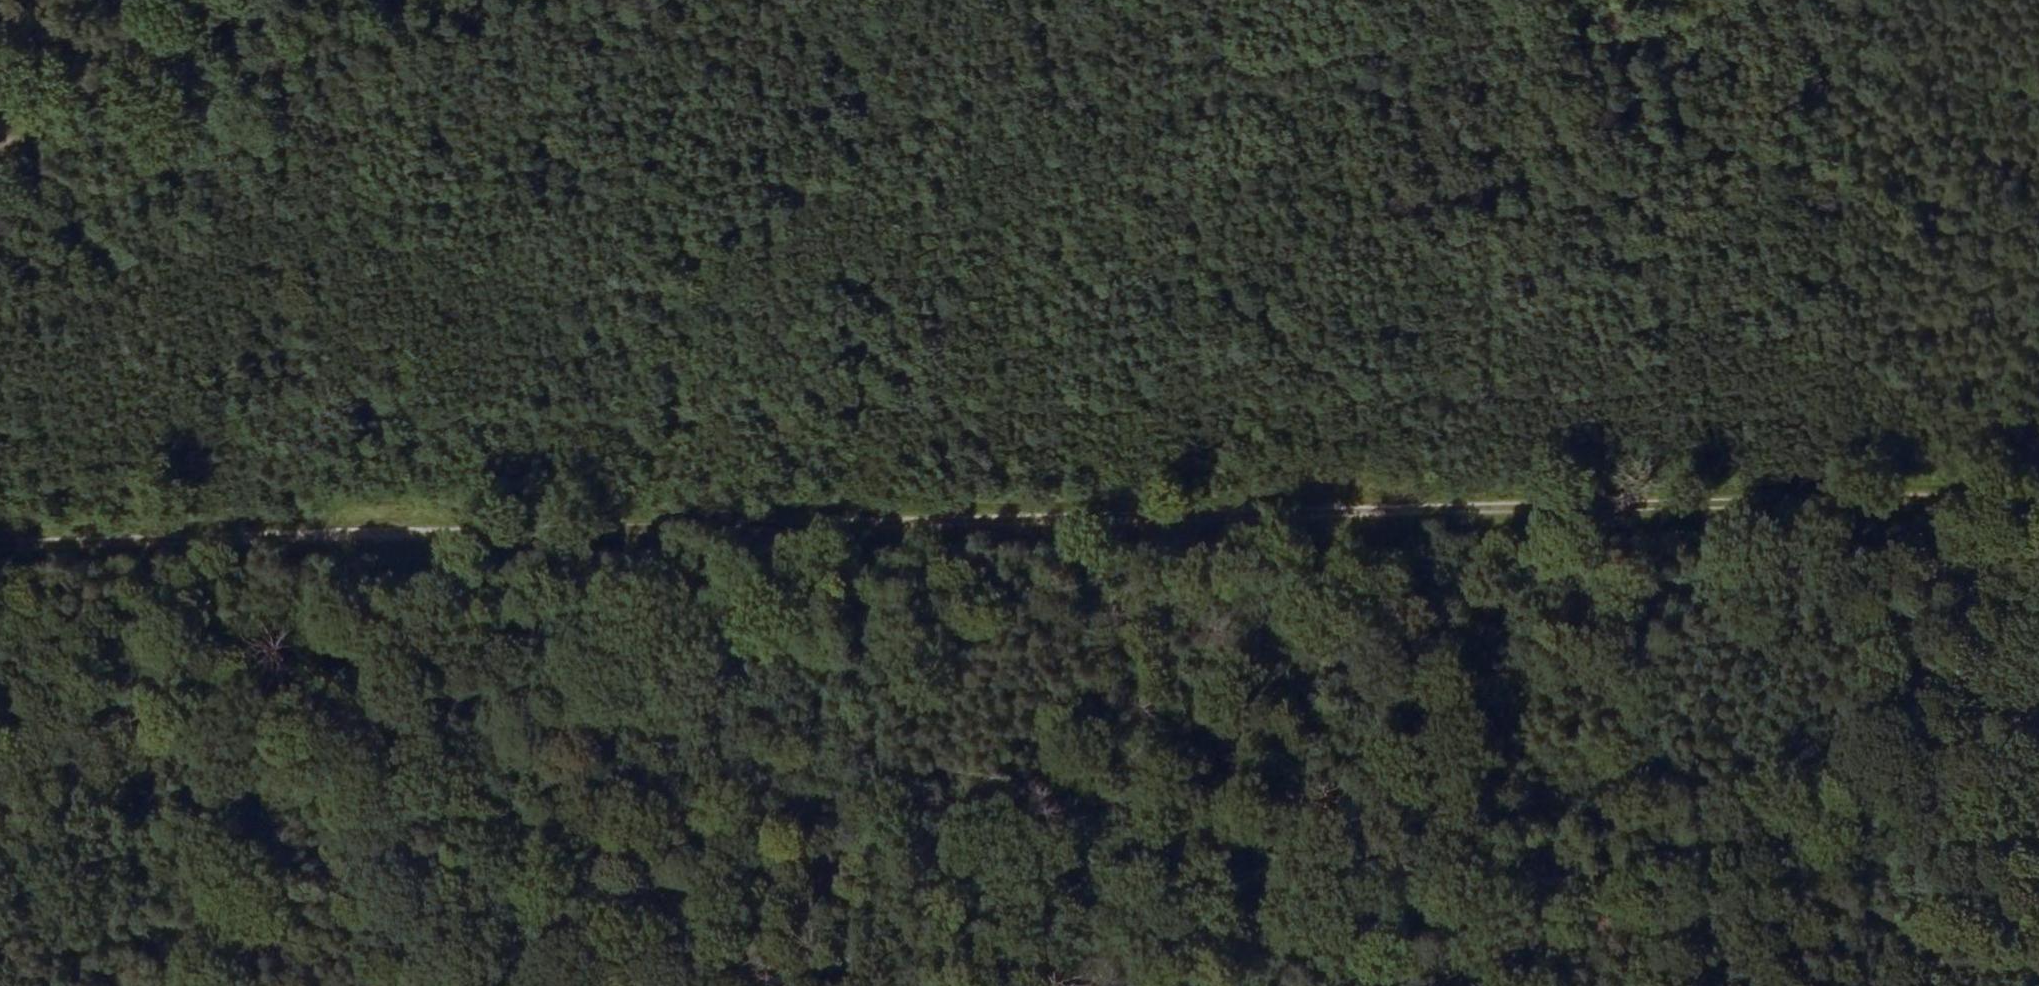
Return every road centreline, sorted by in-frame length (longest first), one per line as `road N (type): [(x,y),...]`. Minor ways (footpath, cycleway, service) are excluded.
road 1 (track): [(0,573),(2038,520)]
road 2 (track): [(0,194),(310,0)]

